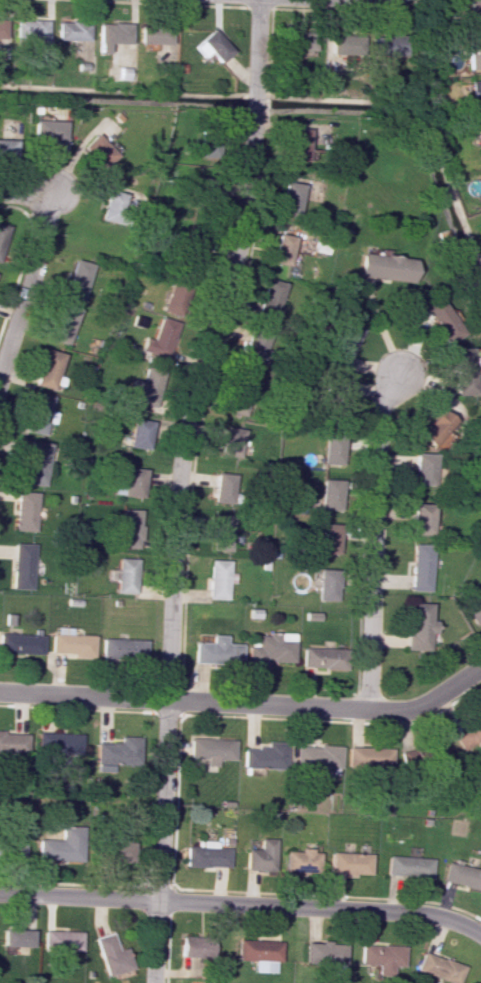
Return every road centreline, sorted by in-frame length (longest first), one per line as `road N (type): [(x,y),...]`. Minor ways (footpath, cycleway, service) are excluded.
road 1 (residential): [(168,699),(177,476),(185,420),(243,229),(258,0)]
road 2 (residential): [(368,709),(381,405),(398,373)]
road 3 (residential): [(159,899),(431,914),(480,934)]
road 4 (tertiary): [(168,699),(401,711),(425,705),(480,667)]
road 5 (residential): [(168,699),(155,982)]
road 6 (tertiary): [(168,699),(0,690)]
road 7 (residential): [(0,362),(29,290),(45,219),(41,202)]
road 8 (residential): [(159,899),(0,892)]

